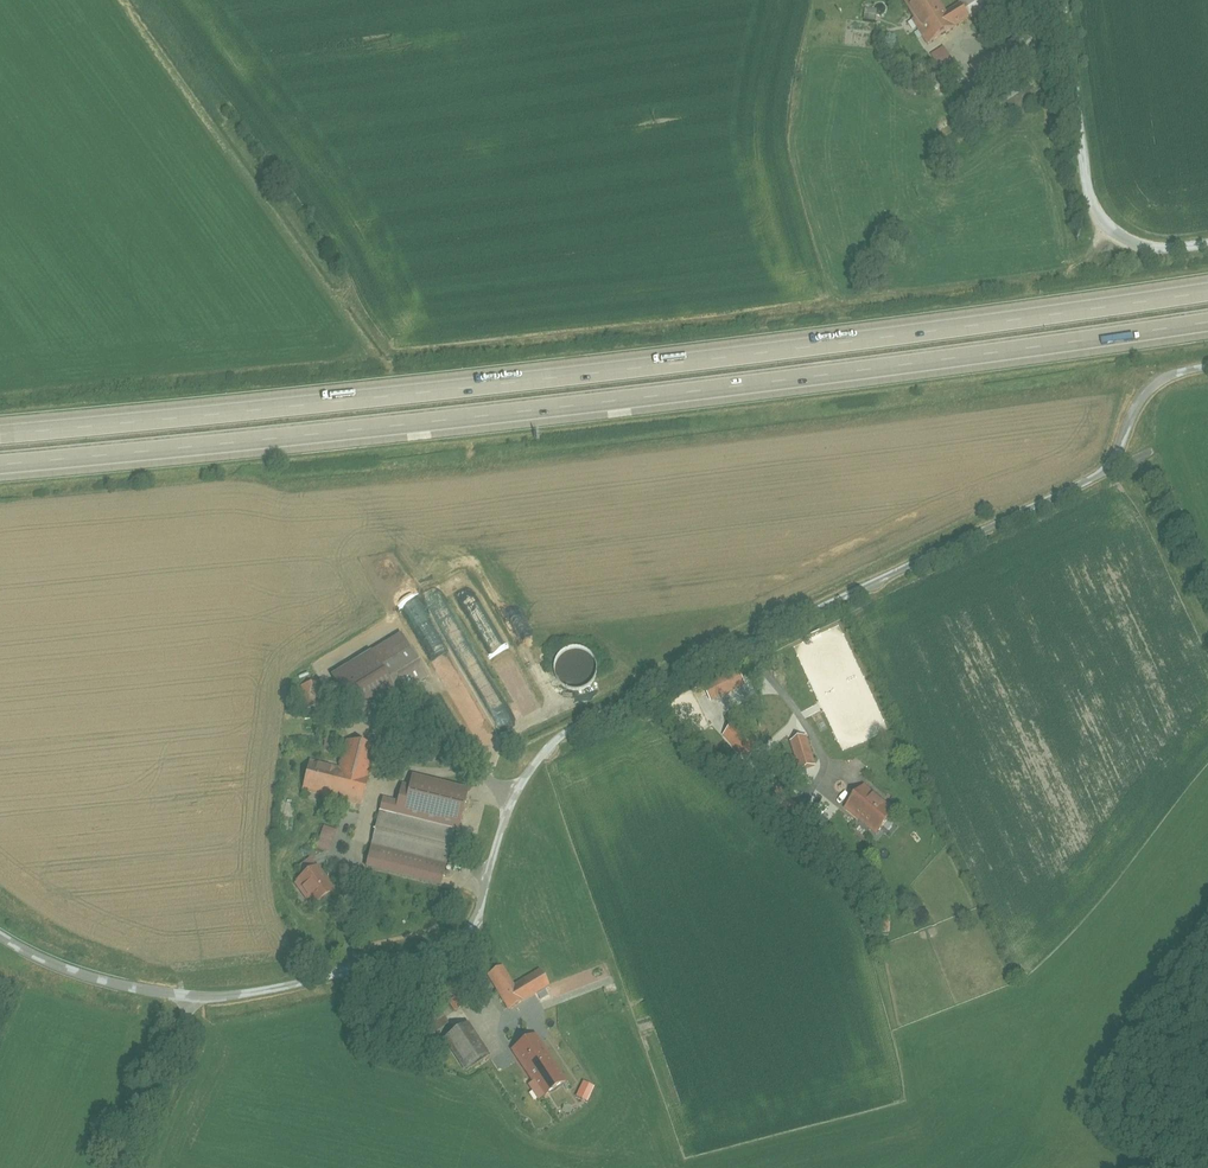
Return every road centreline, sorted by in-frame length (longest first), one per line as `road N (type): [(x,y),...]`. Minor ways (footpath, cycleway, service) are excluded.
road 1 (residential): [(0,937),(88,977),(193,998),(284,987),(429,954),(469,934),(522,778),(557,738),(1097,476),(1147,391),(1207,368)]
road 2 (motorway): [(1207,286),(512,378),(0,428)]
road 3 (motorway): [(0,468),(513,418),(1207,327)]
road 4 (residential): [(1207,245),(1143,246),(1099,215),(1084,176),(1056,0)]
road 5 (track): [(114,1167),(193,998)]
road 6 (track): [(1107,464),(1140,488),(1207,617)]

